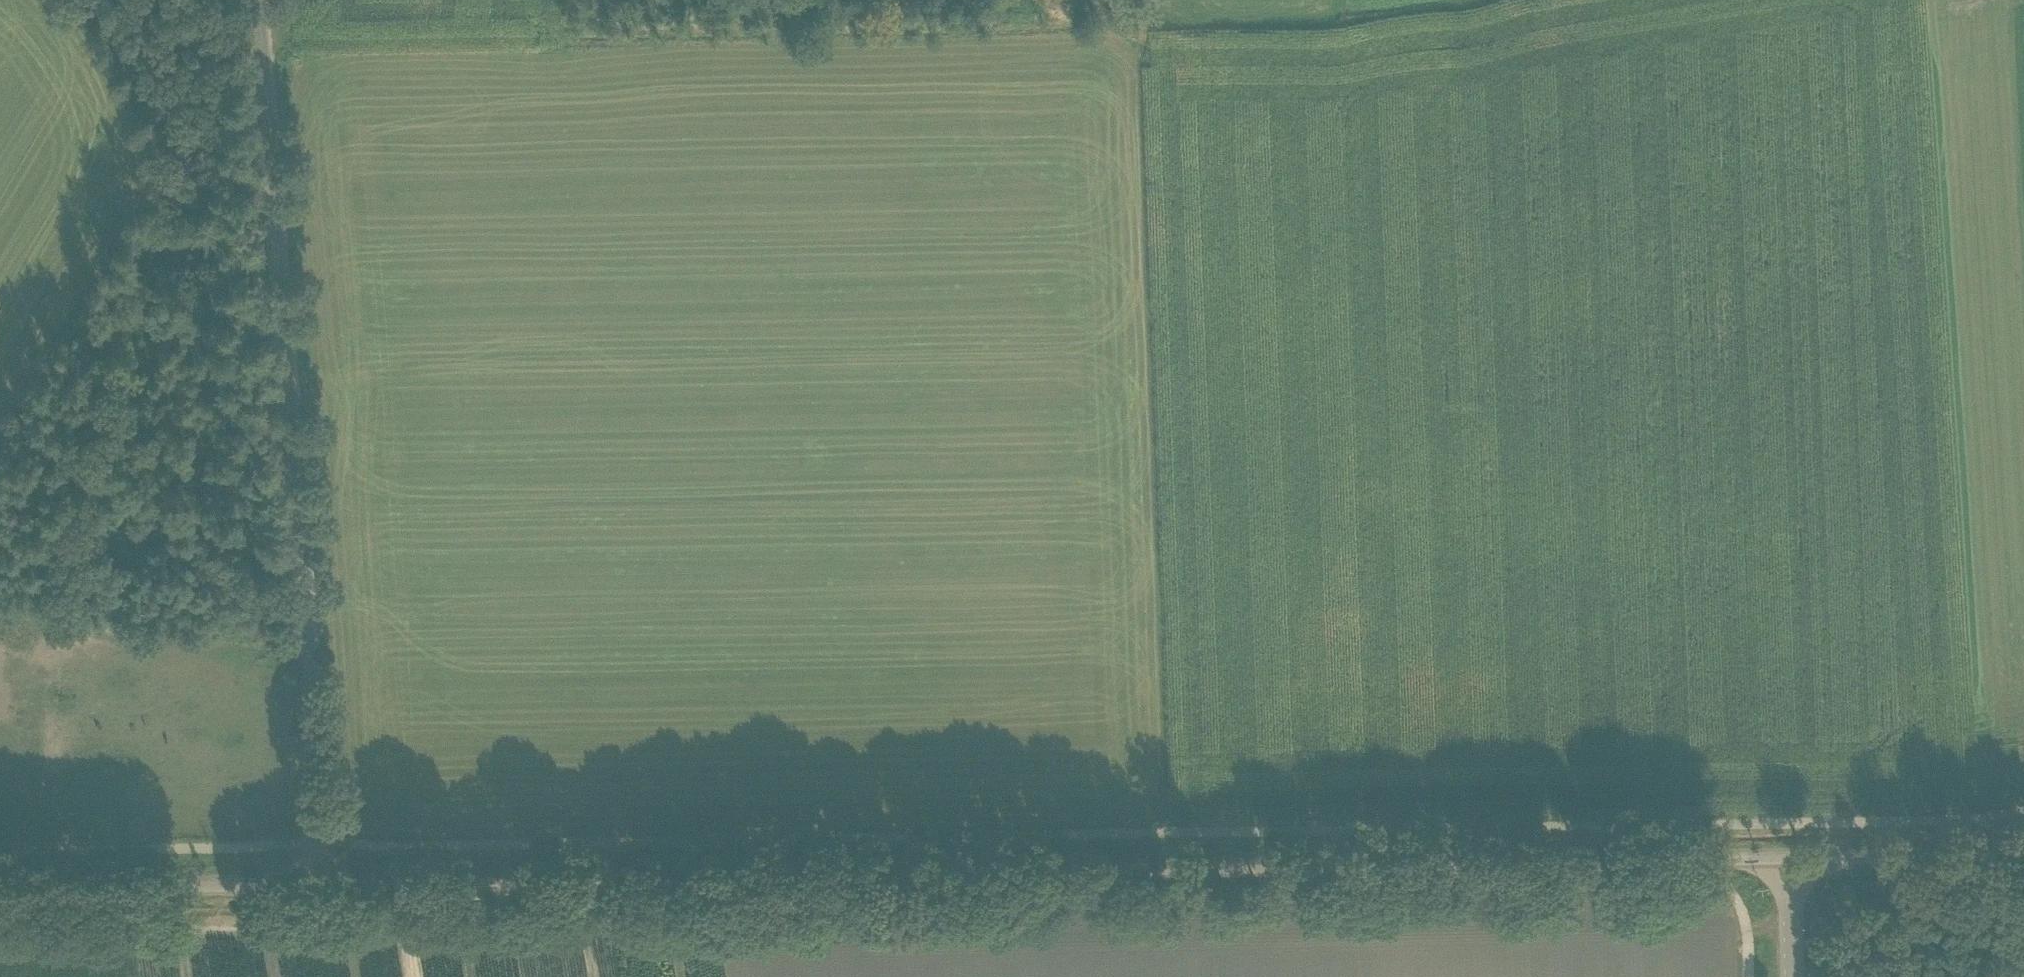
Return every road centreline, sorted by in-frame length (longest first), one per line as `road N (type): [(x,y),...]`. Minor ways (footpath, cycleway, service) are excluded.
road 1 (tertiary): [(315,883),(1794,857)]
road 2 (unclassified): [(315,883),(310,662),(258,0)]
road 3 (tertiary): [(0,888),(315,883)]
road 4 (tertiary): [(1794,857),(2023,843)]
road 5 (tertiary): [(1796,976),(1794,857)]

